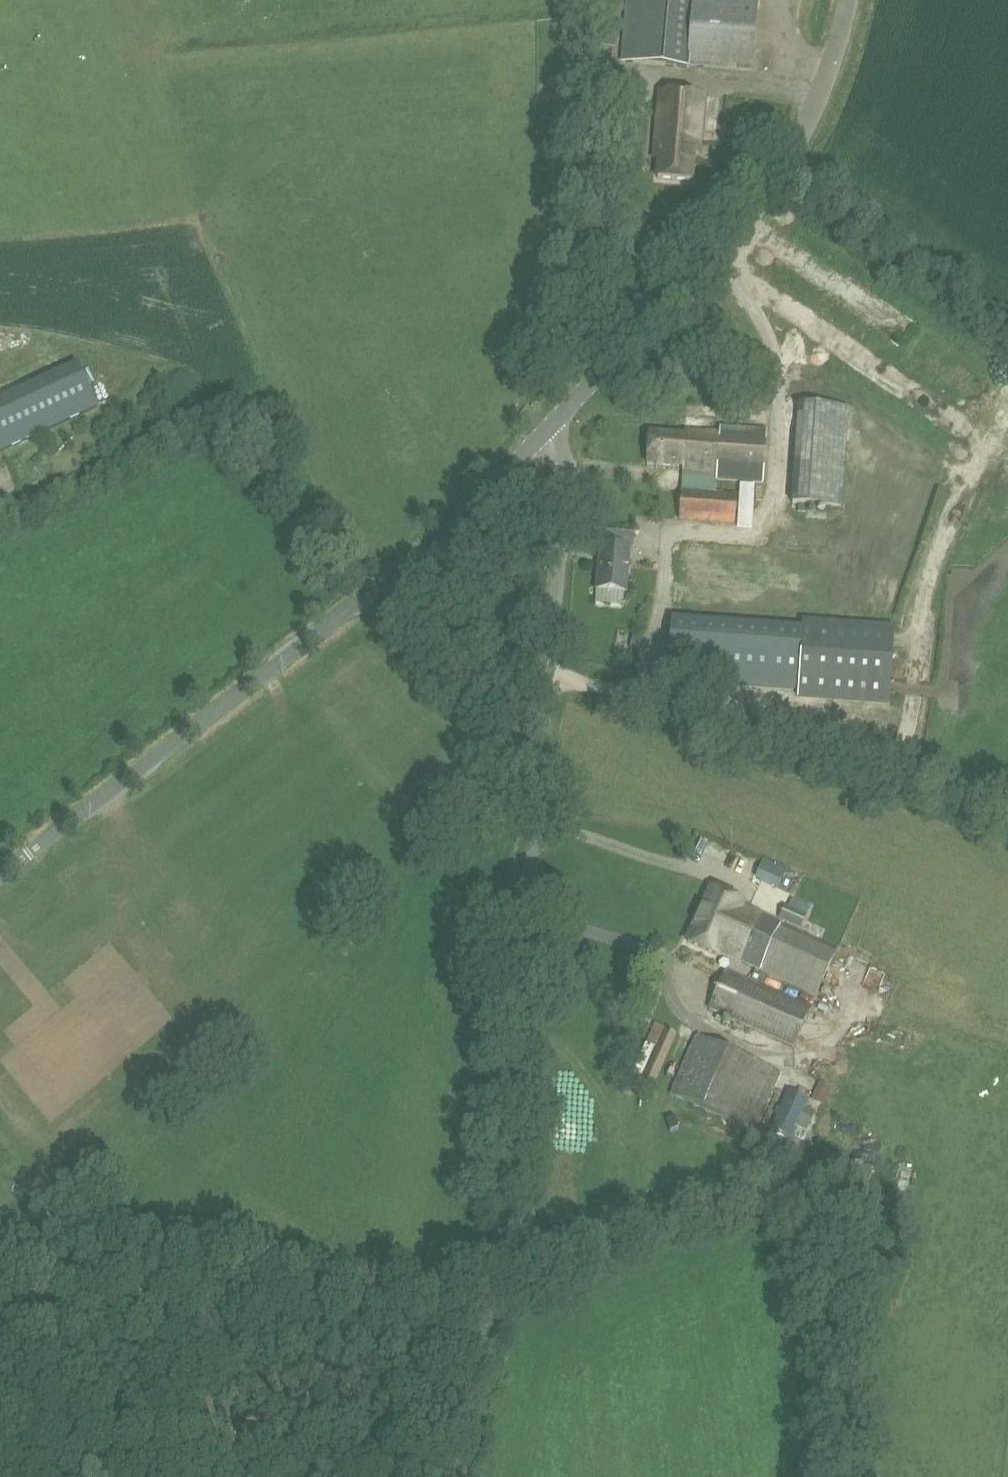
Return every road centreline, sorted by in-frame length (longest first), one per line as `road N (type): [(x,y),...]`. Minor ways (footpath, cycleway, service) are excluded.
road 1 (unclassified): [(468,1476),(502,1283),(566,492),(560,452),(547,432)]
road 2 (tertiary): [(0,877),(441,537),(547,432)]
road 3 (track): [(355,605),(1007,814)]
road 4 (tertiary): [(547,432),(786,162),(829,79),(850,0)]

